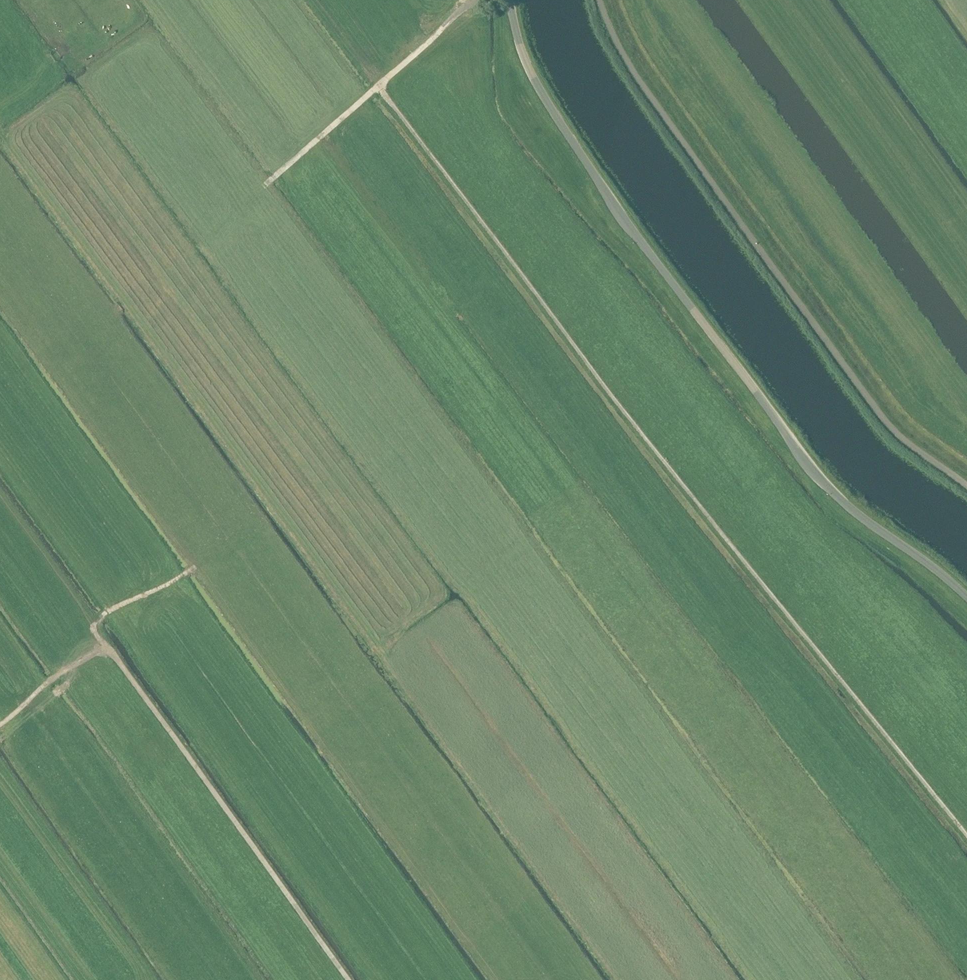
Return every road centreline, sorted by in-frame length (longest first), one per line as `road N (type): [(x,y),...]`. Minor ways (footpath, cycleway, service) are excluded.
road 1 (track): [(966,836),(753,574),(379,87)]
road 2 (tertiary): [(966,597),(857,513),(807,462),(572,141),(525,62),(510,0)]
road 3 (unclassified): [(966,490),(890,430),(861,393),(627,68),(598,0)]
road 4 (track): [(348,979),(95,634),(104,614),(194,567)]
road 5 (track): [(263,187),(478,0)]
road 6 (track): [(0,740),(113,654)]

